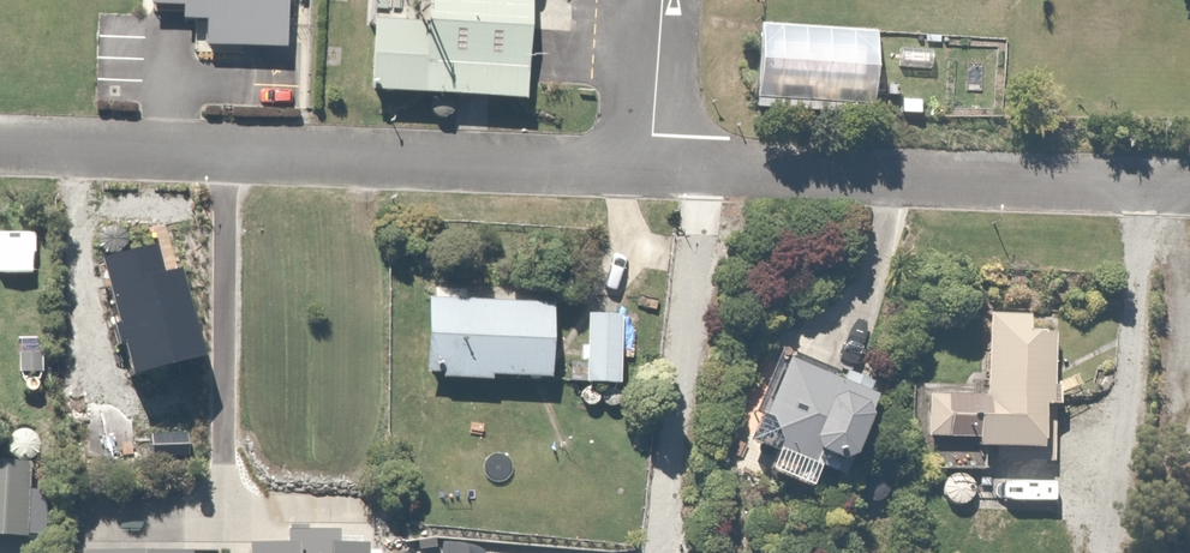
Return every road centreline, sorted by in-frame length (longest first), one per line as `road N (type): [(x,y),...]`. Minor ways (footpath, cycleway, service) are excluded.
road 1 (residential): [(645,167),(0,141)]
road 2 (residential): [(1189,191),(645,167)]
road 3 (residential): [(658,0),(645,167)]

